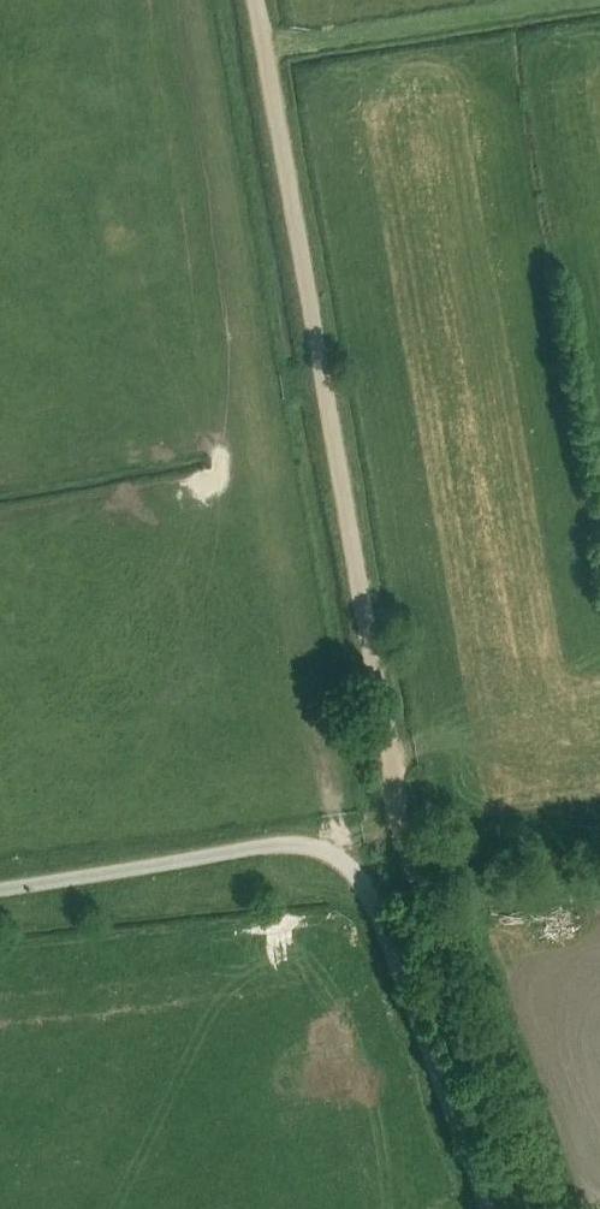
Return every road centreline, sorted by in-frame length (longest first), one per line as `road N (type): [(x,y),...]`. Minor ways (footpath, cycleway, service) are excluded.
road 1 (track): [(254,0),(399,817)]
road 2 (track): [(399,817),(406,859),(533,1208)]
road 3 (track): [(344,859),(366,888),(487,1208)]
road 4 (track): [(0,888),(277,845),(318,847),(344,859)]
road 5 (track): [(599,0),(263,55)]

